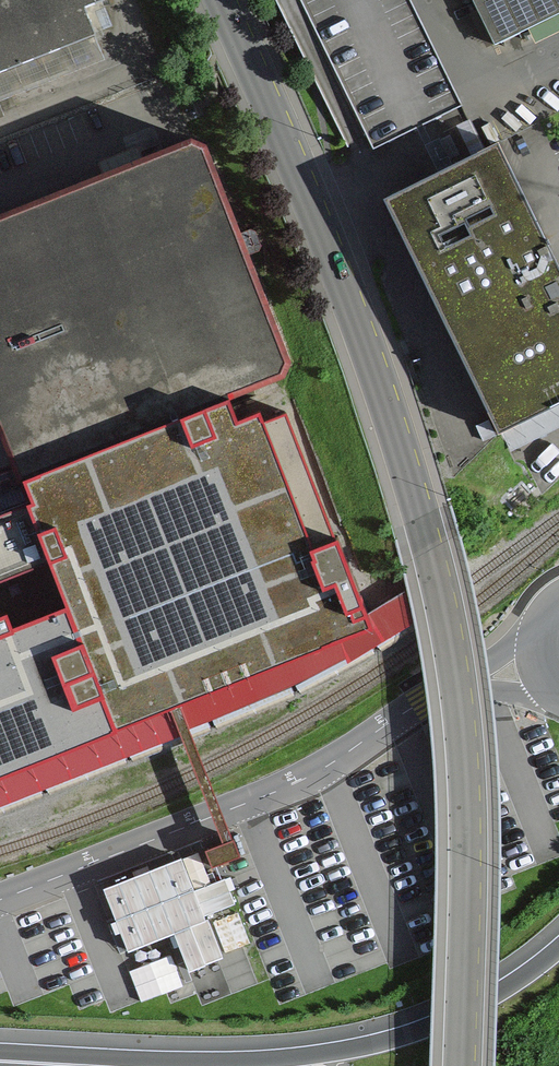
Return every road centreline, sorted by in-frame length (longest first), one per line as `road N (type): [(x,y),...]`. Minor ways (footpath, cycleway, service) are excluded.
road 1 (unclassified): [(463,1065),(466,760),(430,549),(324,232),(222,0)]
road 2 (motorway): [(558,945),(457,1015),(357,1048),(224,1061),(0,1054)]

